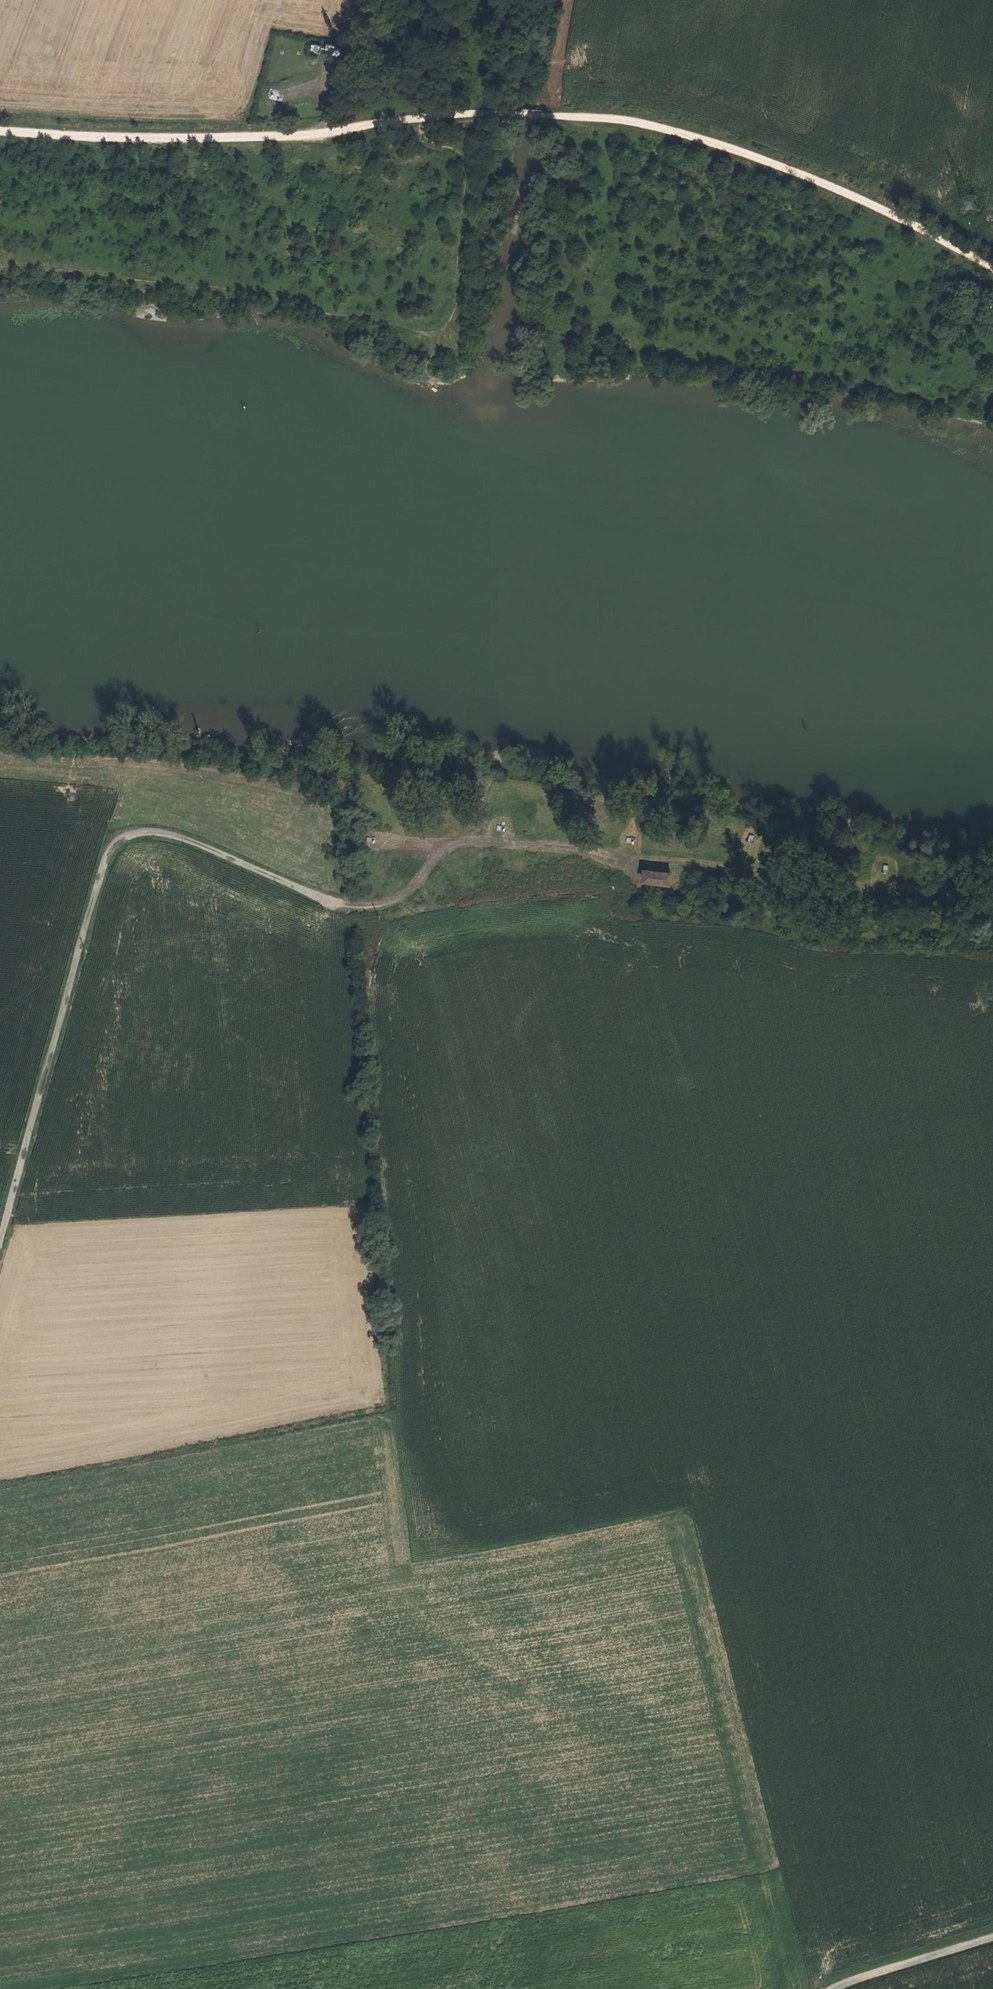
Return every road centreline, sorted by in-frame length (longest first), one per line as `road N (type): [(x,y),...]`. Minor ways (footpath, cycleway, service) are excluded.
road 1 (track): [(0,1241),(101,869),(114,846),(136,834),(175,835),(347,905),(378,905),(406,893),(443,850),(486,839),(714,865),(957,906)]
road 2 (track): [(992,1938),(838,1988)]

